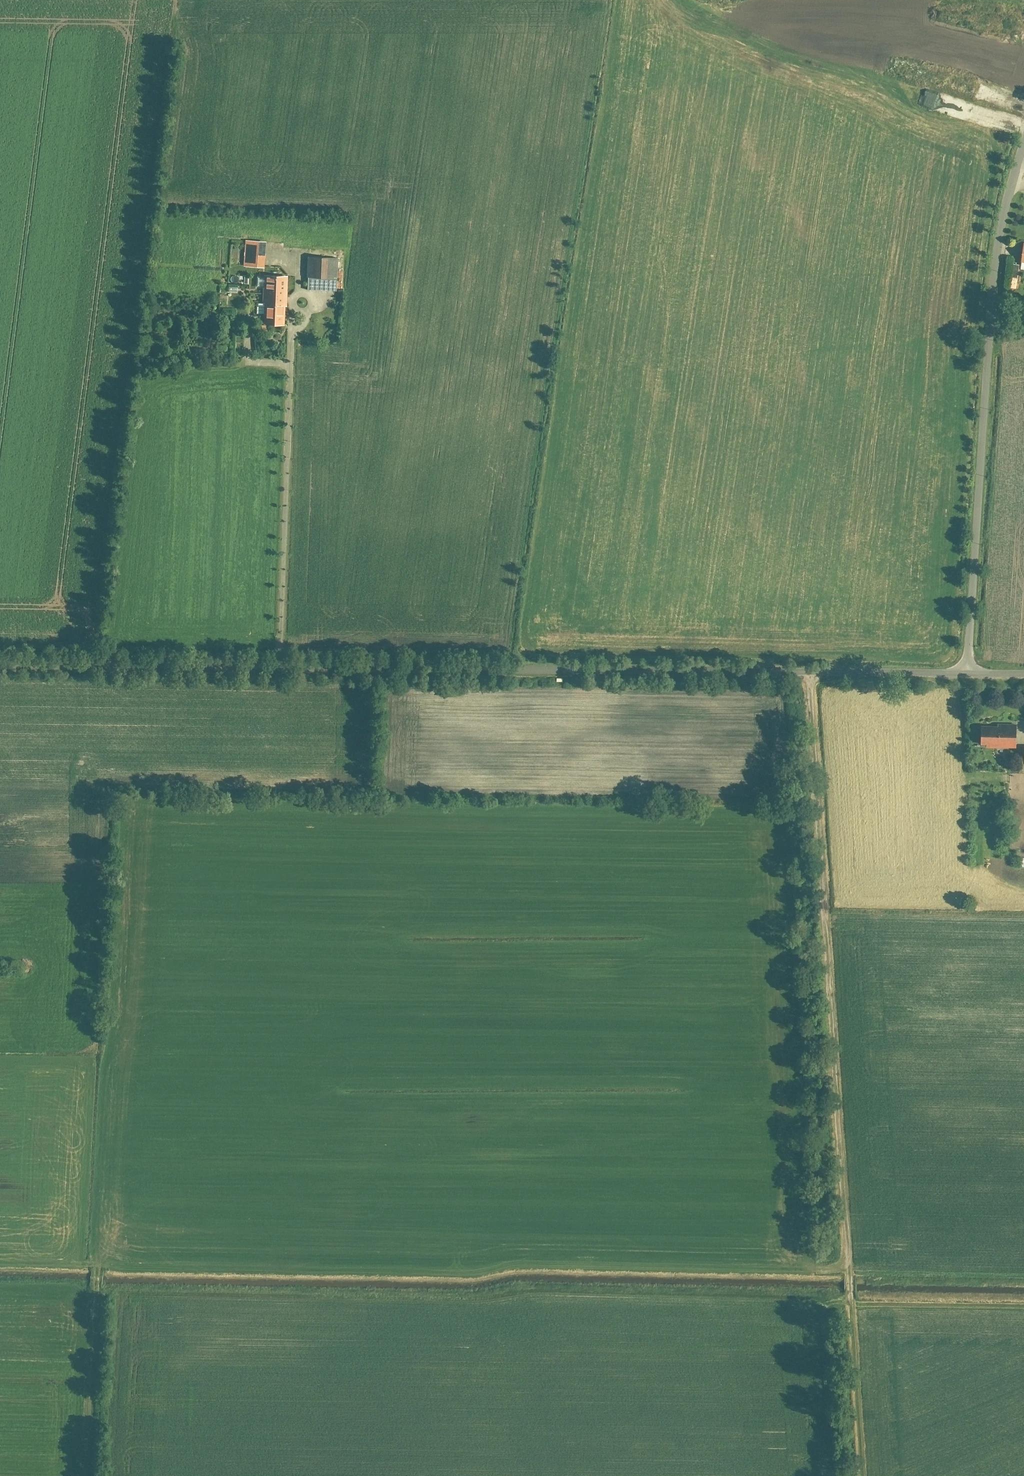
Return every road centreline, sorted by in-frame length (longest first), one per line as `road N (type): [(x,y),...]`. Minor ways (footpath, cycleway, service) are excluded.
road 1 (unclassified): [(967,675),(0,667)]
road 2 (track): [(812,674),(860,1475)]
road 3 (unclassified): [(967,675),(991,303),(1023,151)]
road 4 (track): [(98,1238),(84,1475)]

